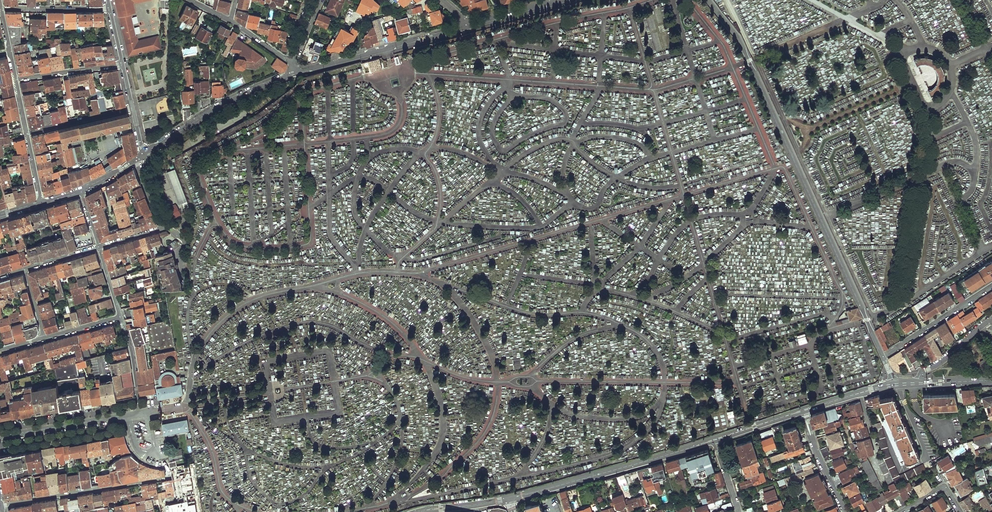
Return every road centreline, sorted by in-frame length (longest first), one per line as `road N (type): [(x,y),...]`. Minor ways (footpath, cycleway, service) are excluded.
road 1 (unclassified): [(883,357),(736,33),(709,0)]
road 2 (tertiary): [(715,440),(508,499)]
road 3 (residential): [(1,505),(166,477),(155,453)]
road 4 (residential): [(295,73),(467,26)]
road 5 (residential): [(145,153),(231,100),(295,73)]
road 6 (residential): [(883,357),(991,286)]
road 7 (residential): [(127,415),(0,436)]

